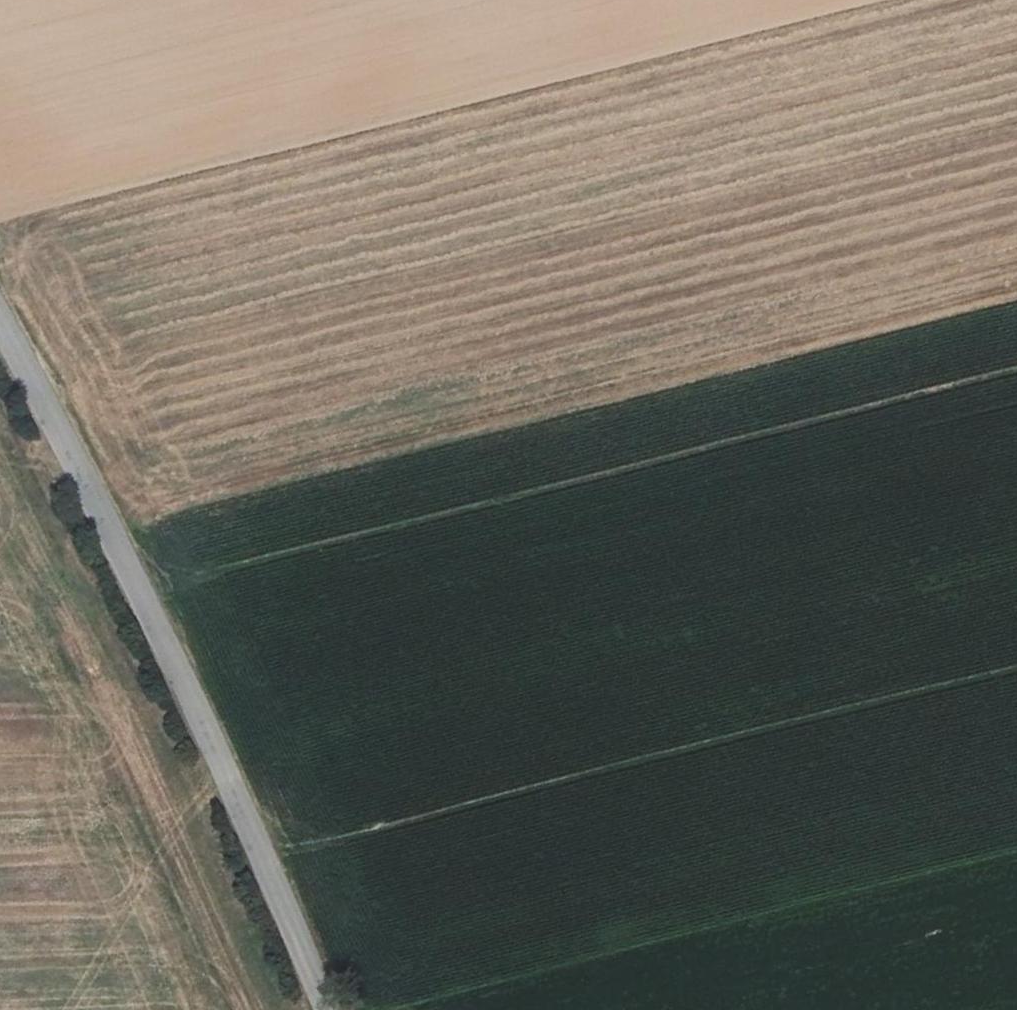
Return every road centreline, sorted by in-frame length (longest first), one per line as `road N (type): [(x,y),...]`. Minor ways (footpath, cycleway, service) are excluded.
road 1 (unclassified): [(327,1009),(216,732),(0,318)]

